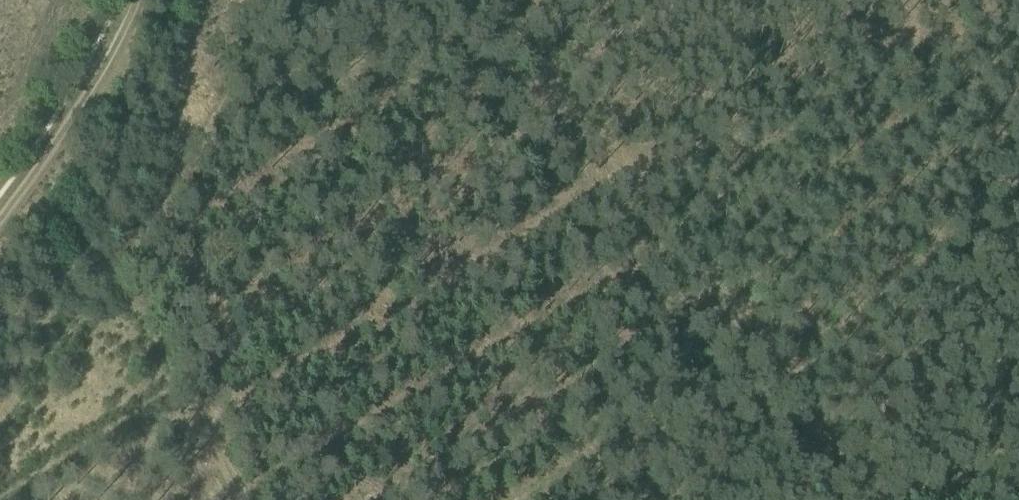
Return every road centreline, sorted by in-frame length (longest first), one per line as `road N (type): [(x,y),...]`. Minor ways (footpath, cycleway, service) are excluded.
road 1 (track): [(868,499),(657,199),(504,0)]
road 2 (track): [(0,221),(71,123),(139,0)]

